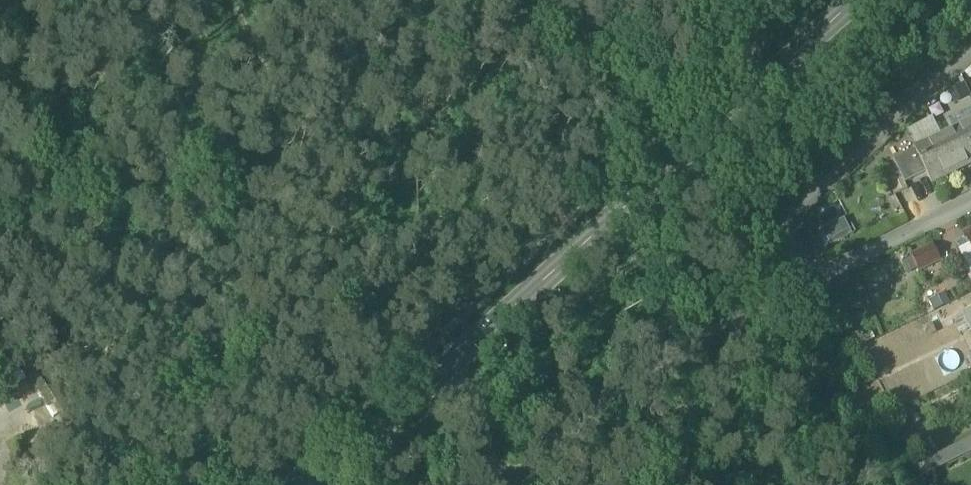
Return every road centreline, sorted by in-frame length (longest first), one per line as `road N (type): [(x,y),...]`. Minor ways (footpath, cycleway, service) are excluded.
road 1 (secondary): [(438,373),(860,0)]
road 2 (track): [(231,0),(438,373)]
road 3 (residential): [(512,484),(647,366),(816,276)]
road 4 (residential): [(970,53),(787,219),(816,276)]
road 5 (residential): [(816,276),(970,201)]
road 6 (secondary): [(308,484),(438,373)]
road 7 (residential): [(438,373),(495,484)]

